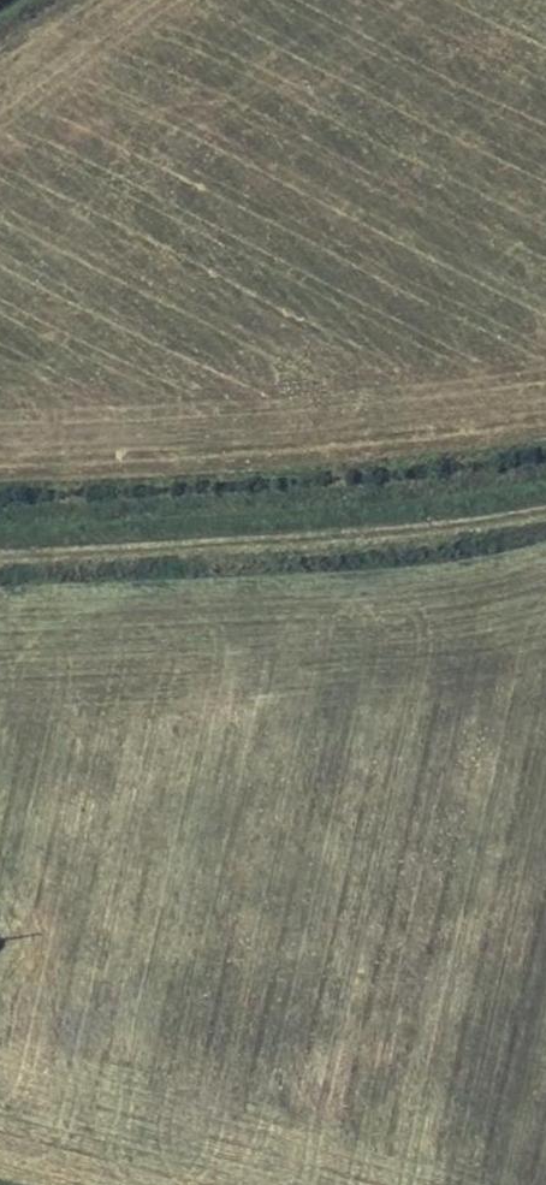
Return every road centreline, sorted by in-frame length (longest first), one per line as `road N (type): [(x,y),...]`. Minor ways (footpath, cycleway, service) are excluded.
road 1 (track): [(0,544),(391,524),(545,500)]

